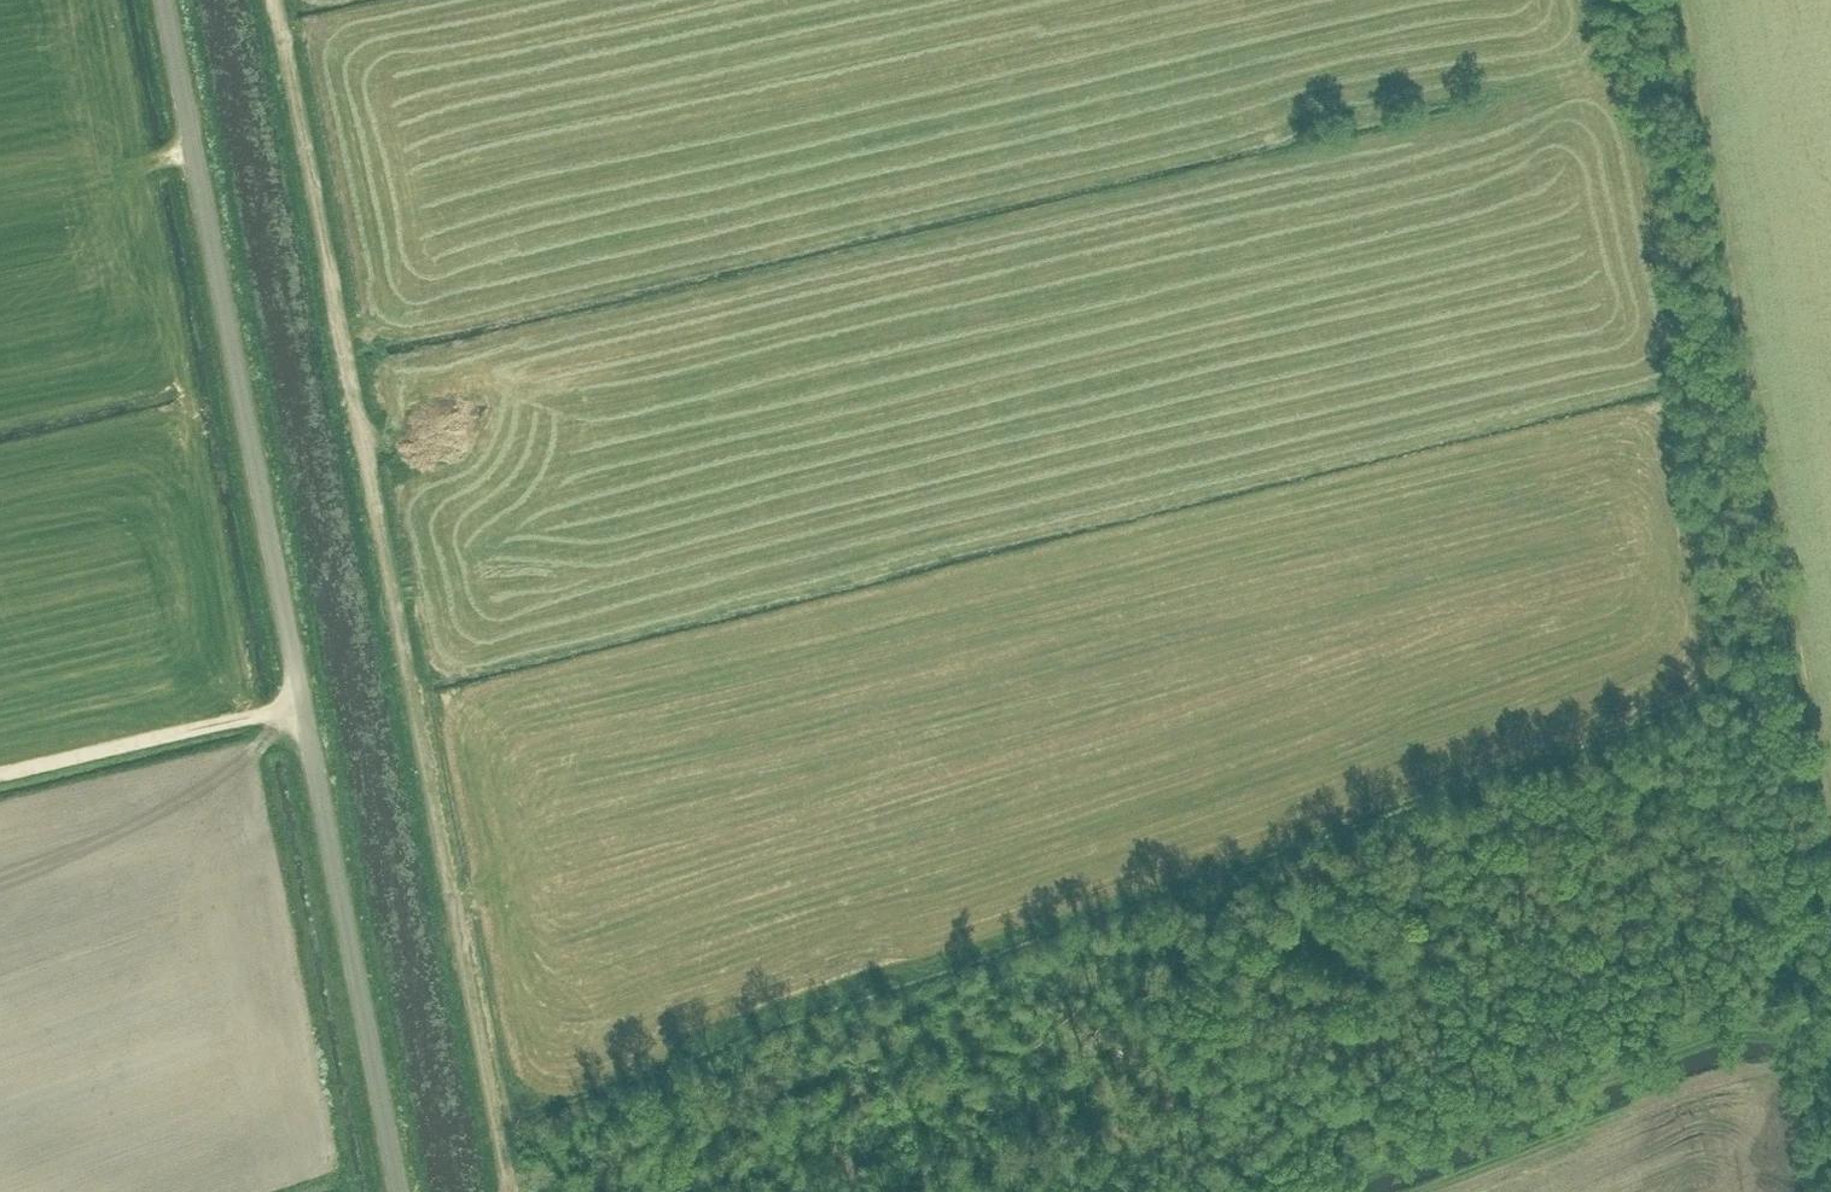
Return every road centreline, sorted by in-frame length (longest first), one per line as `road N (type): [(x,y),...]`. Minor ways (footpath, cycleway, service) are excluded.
road 1 (unclassified): [(399,1191),(164,0)]
road 2 (track): [(506,1191),(273,0)]

